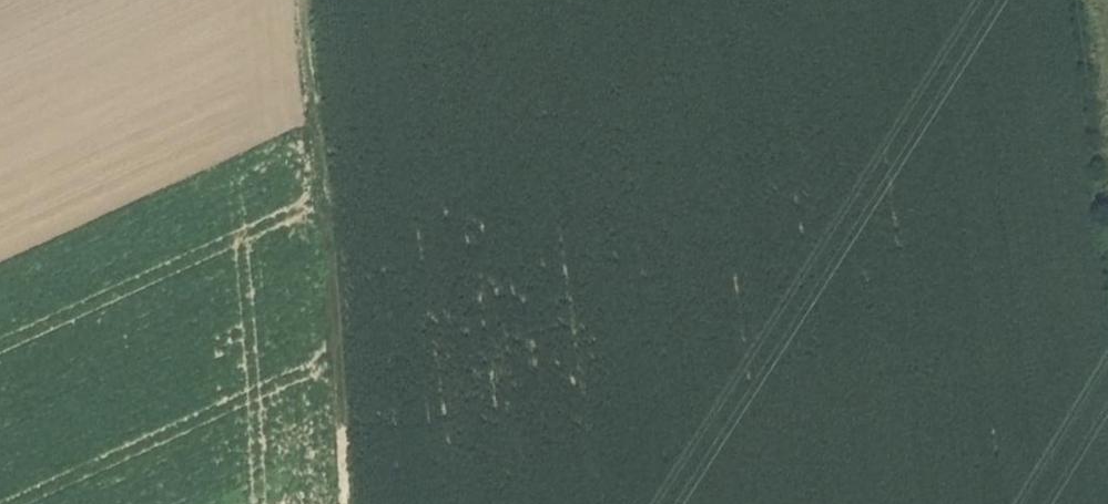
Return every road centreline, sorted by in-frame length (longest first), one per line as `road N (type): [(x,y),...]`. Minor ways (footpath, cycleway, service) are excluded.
road 1 (track): [(308,0),(343,503)]

